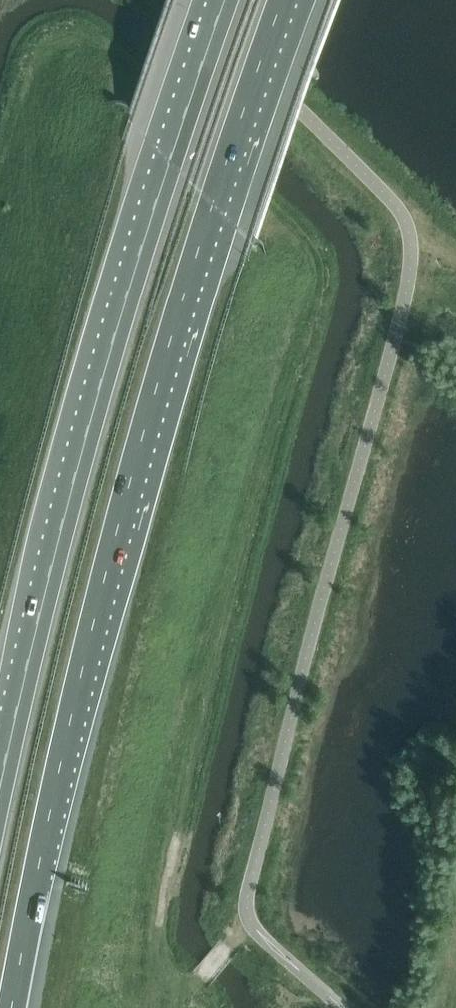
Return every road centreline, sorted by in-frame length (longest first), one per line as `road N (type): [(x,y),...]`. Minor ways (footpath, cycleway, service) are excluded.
road 1 (motorway): [(12,1007),(34,876),(142,441),(283,0)]
road 2 (motorway): [(226,0),(76,466),(0,793)]

